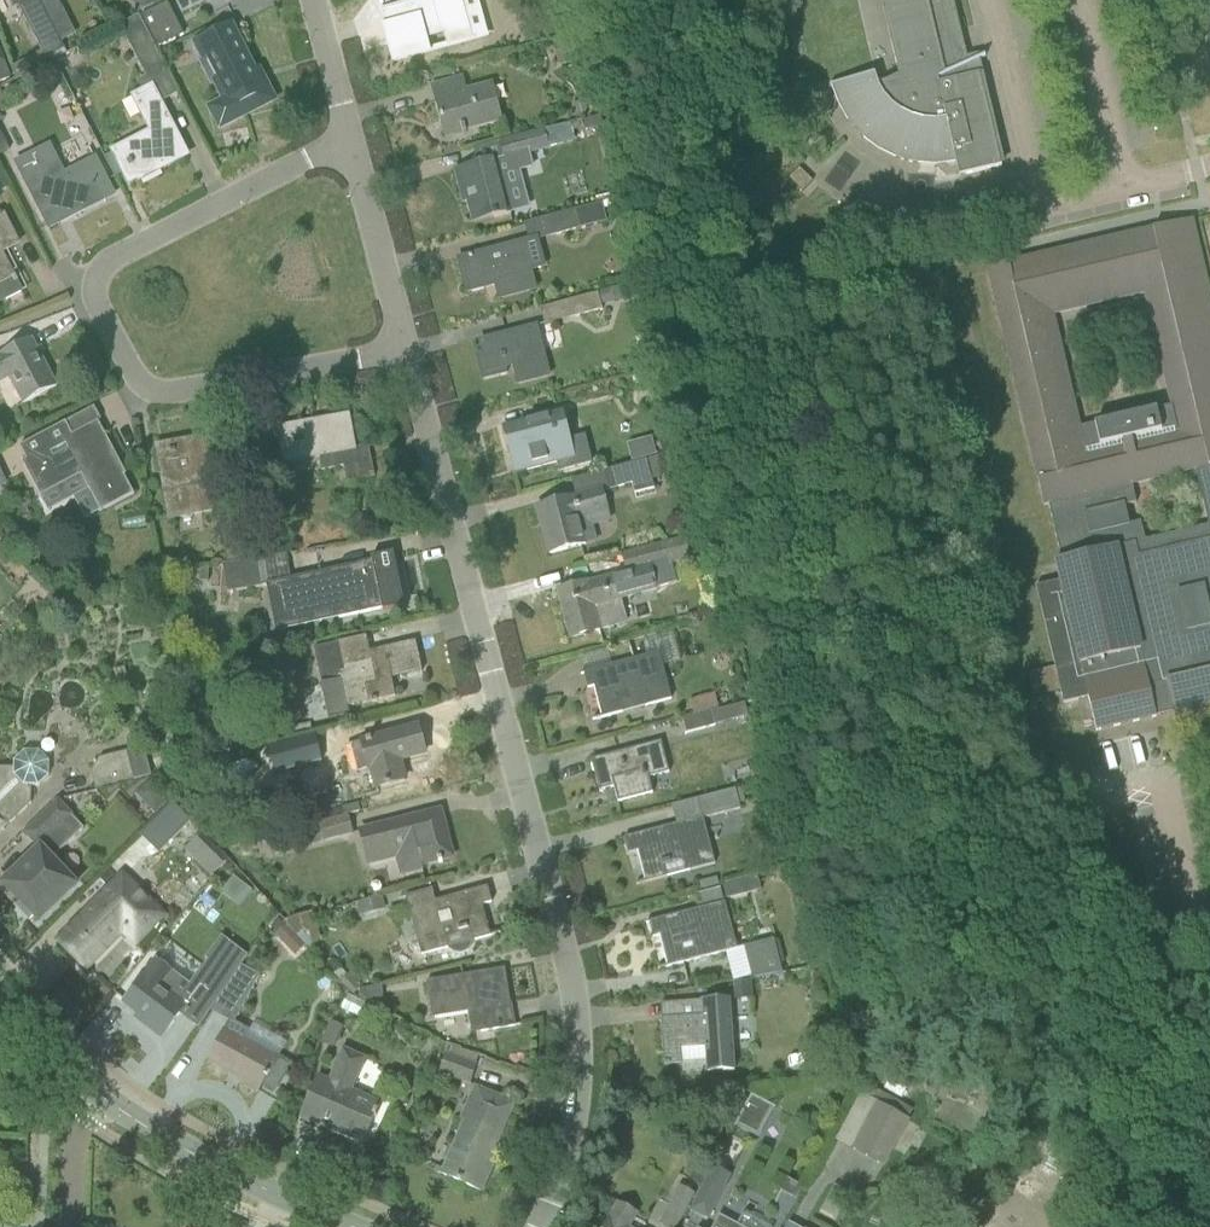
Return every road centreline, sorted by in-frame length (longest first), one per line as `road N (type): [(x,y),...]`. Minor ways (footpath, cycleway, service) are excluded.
road 1 (residential): [(539,1226),(571,1145),(576,1028),(404,350)]
road 2 (residential): [(404,350),(164,392),(139,377),(94,302),(96,273),(123,250),(348,141)]
road 3 (tertiary): [(350,1226),(190,1154),(92,1090)]
road 4 (residential): [(1124,190),(1055,206),(1030,175),(992,0)]
road 5 (residential): [(404,350),(348,141)]
road 6 (residential): [(1086,22),(1124,190)]
road 7 (residential): [(348,141),(314,0)]
road 8 (residential): [(69,1226),(77,1113),(92,1090)]
road 9 (tertiary): [(92,1090),(0,994)]

